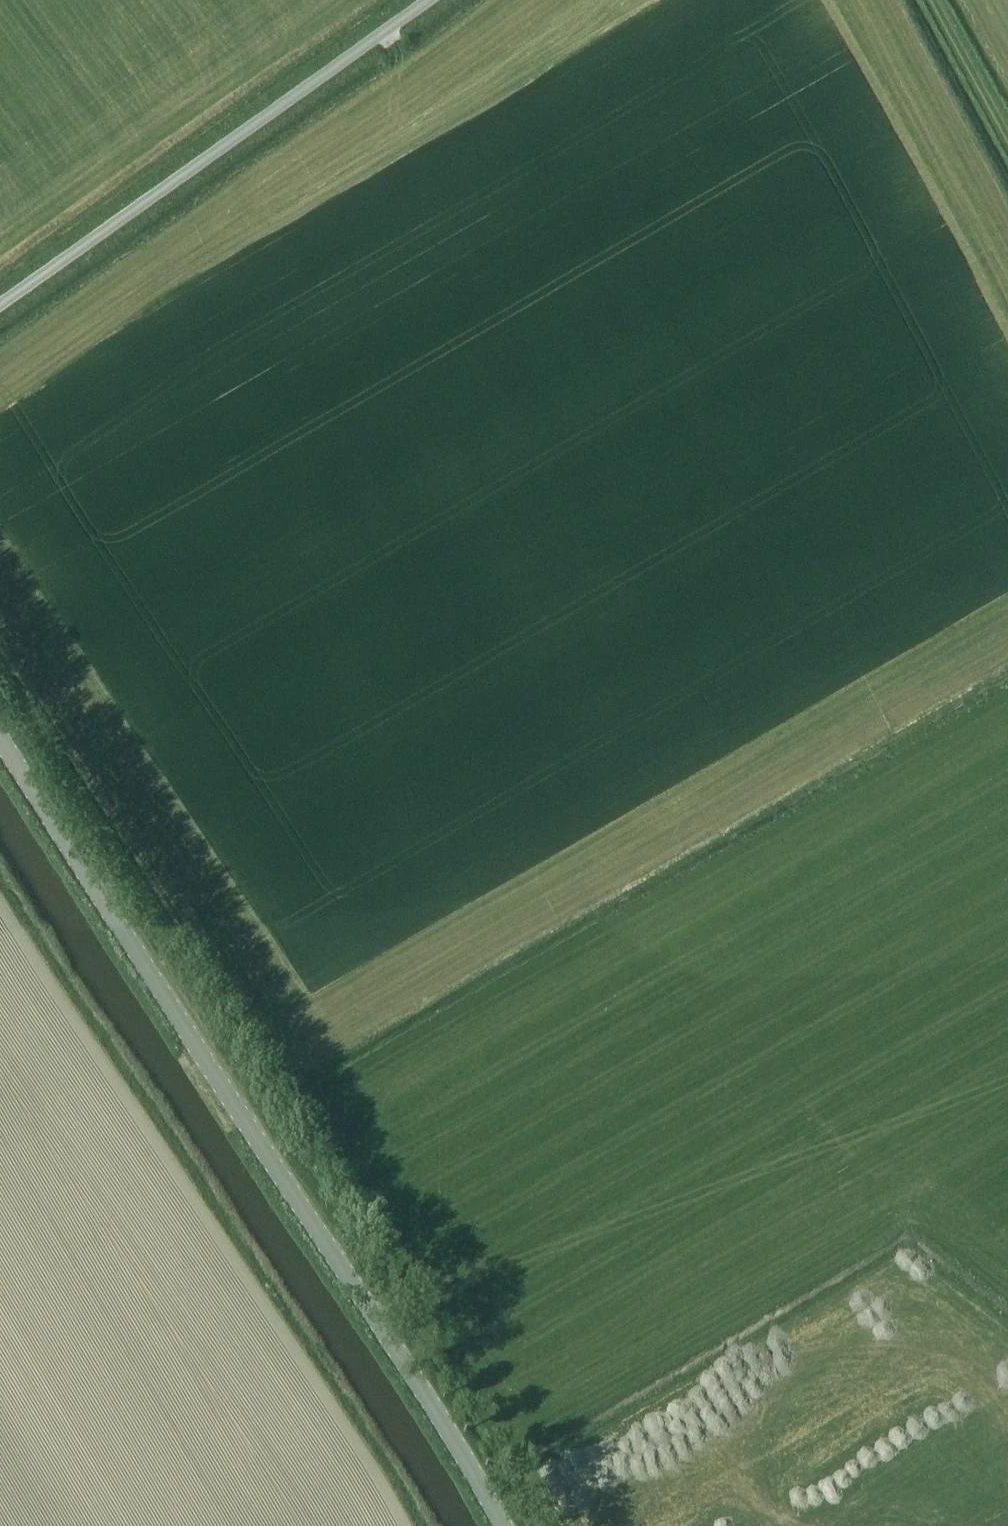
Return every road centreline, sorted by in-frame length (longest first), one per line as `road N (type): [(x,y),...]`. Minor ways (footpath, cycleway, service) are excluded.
road 1 (tertiary): [(499,1525),(0,740)]
road 2 (unclassified): [(0,307),(434,0)]
road 3 (track): [(1007,150),(930,0)]

